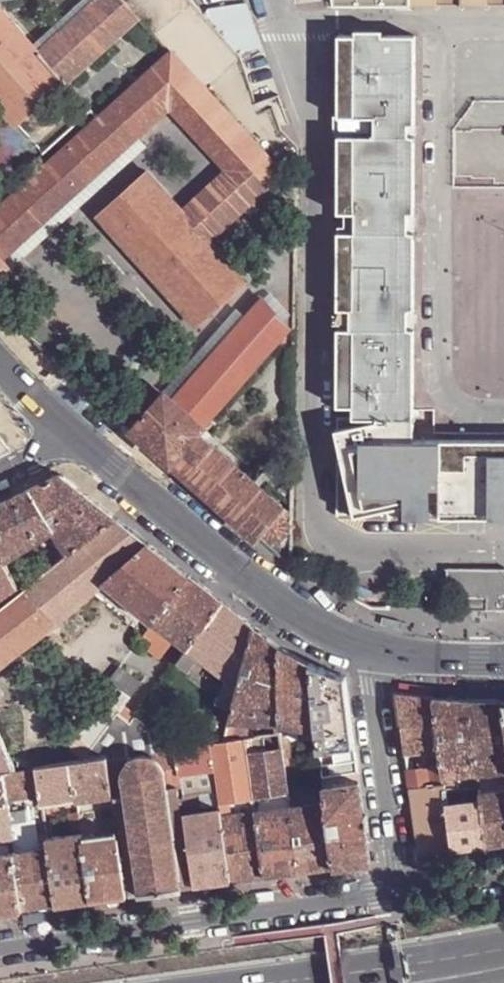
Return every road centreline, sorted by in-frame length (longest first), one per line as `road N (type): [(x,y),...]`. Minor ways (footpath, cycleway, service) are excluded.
road 1 (residential): [(412,896),(0,953)]
road 2 (tertiary): [(361,647),(287,609),(76,438)]
road 3 (residential): [(412,896),(361,647)]
road 4 (trunk): [(503,945),(263,982)]
road 5 (tertiary): [(503,663),(399,659),(361,647)]

